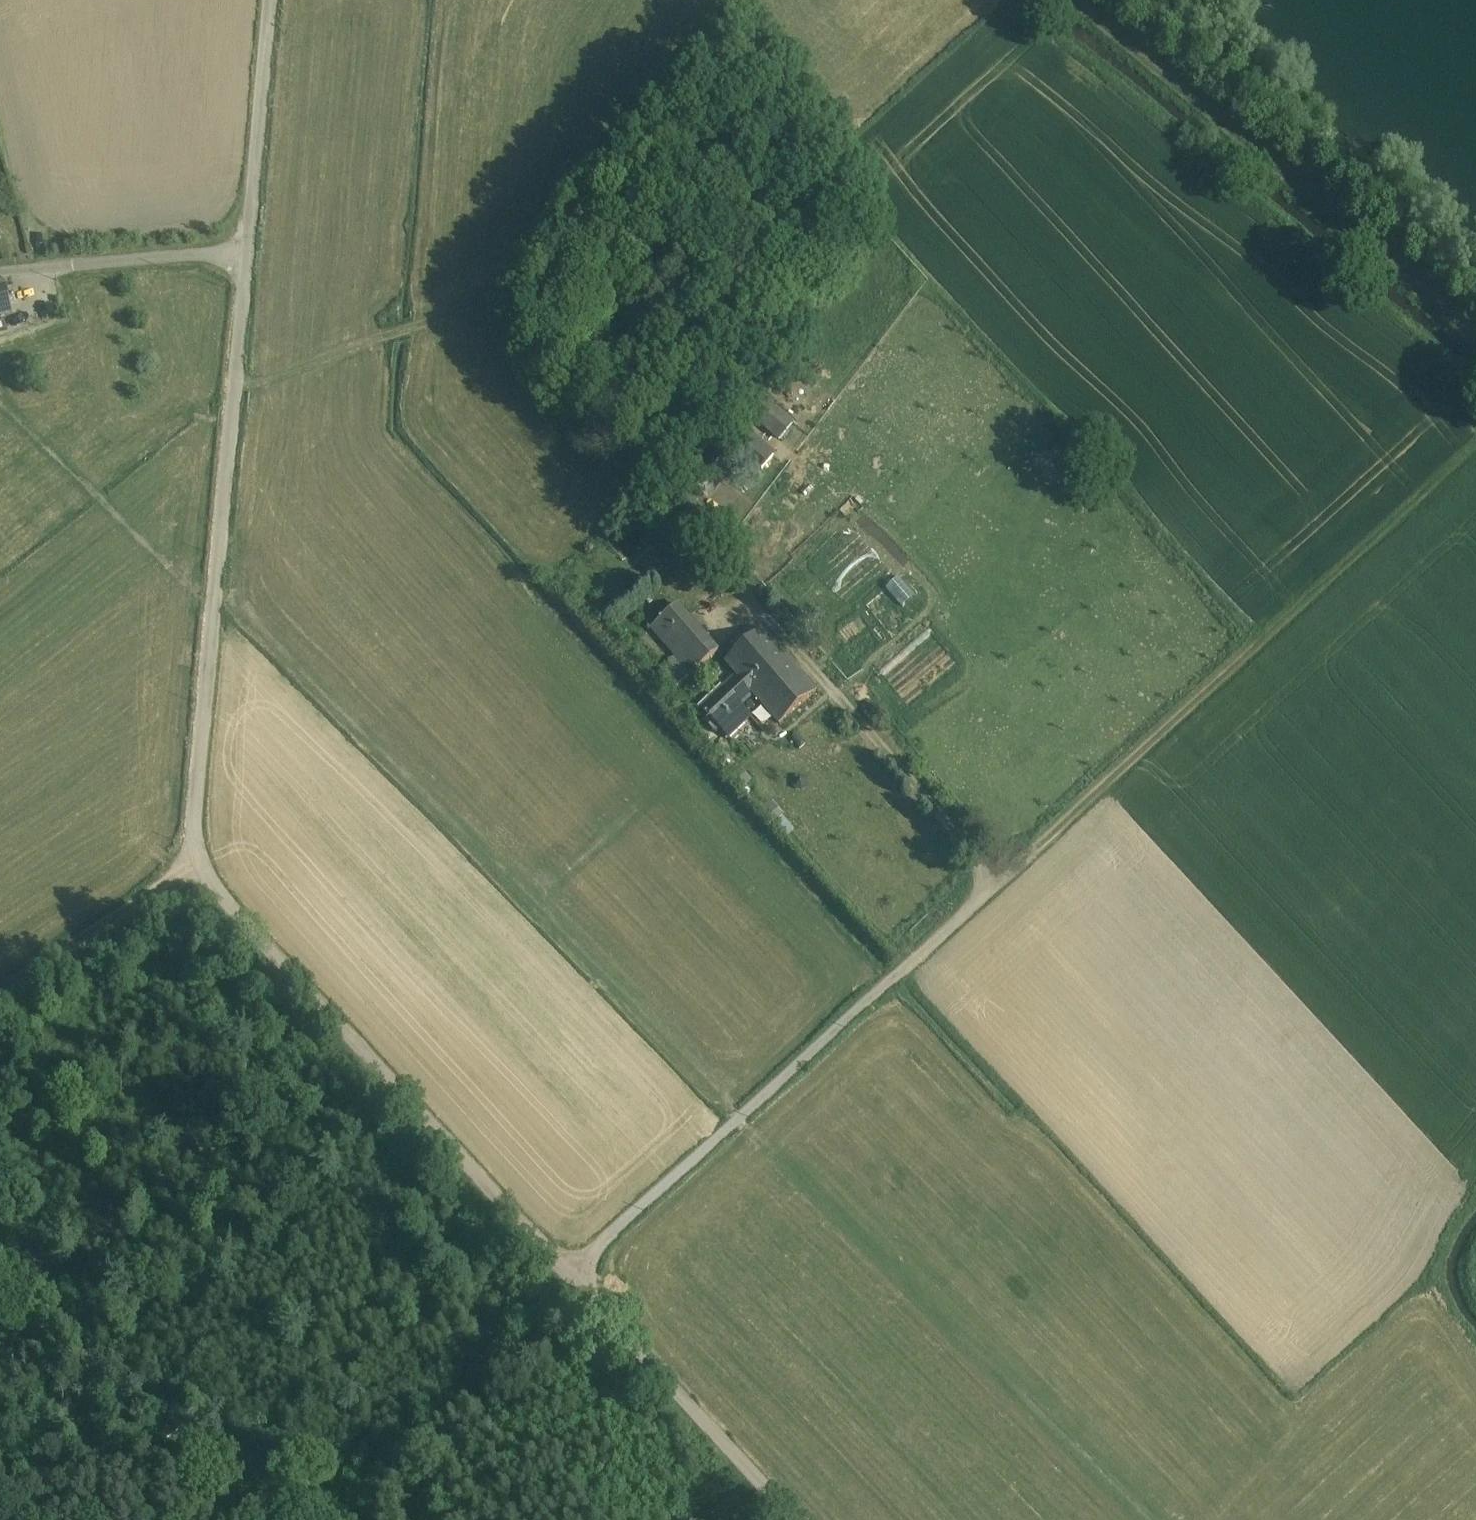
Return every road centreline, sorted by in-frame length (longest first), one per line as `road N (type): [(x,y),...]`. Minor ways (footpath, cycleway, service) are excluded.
road 1 (unclassified): [(796,1519),(192,860),(270,0)]
road 2 (track): [(192,860),(151,897),(0,992)]

